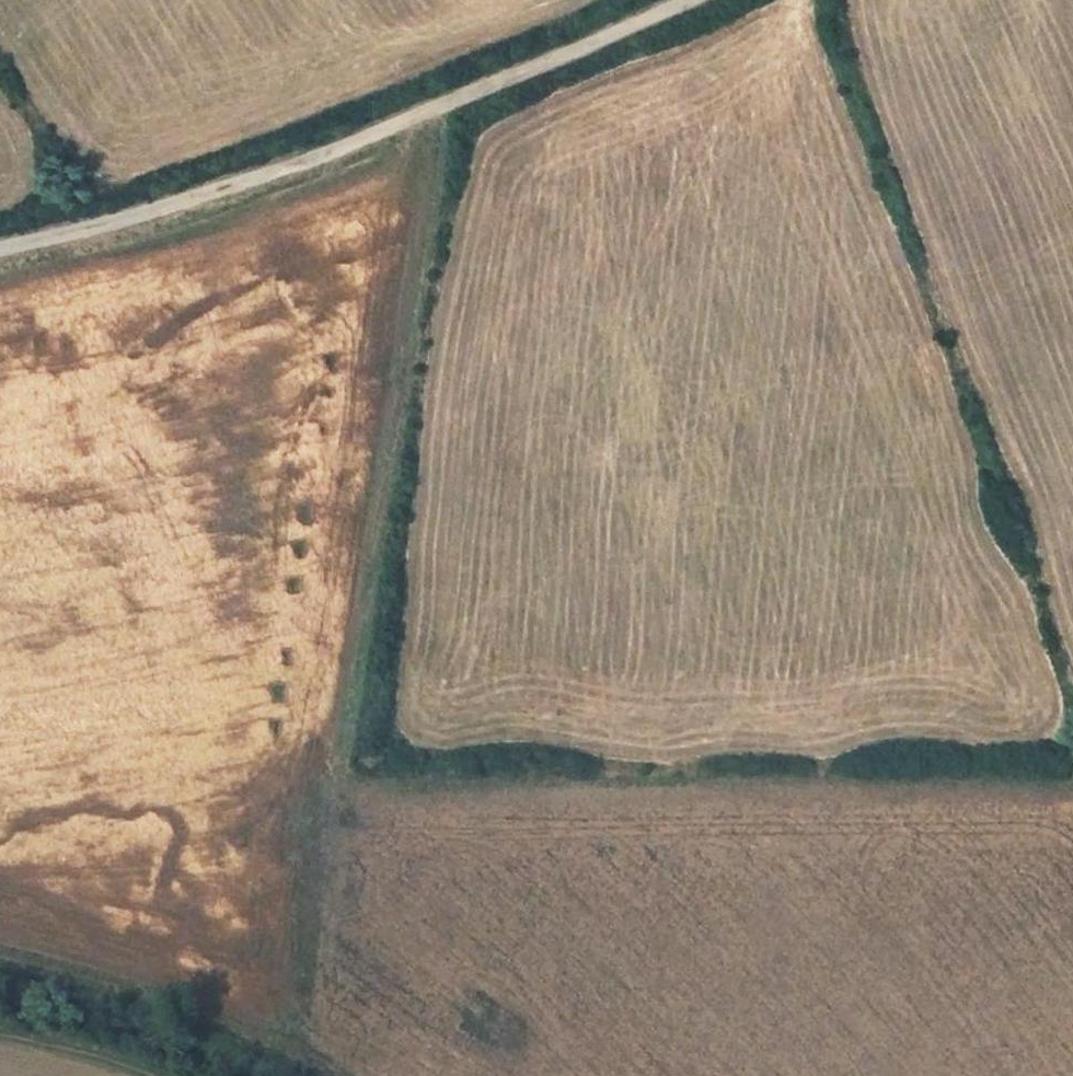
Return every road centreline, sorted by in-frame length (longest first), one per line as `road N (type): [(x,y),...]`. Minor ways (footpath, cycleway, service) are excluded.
road 1 (track): [(684,0),(149,217),(0,247)]

